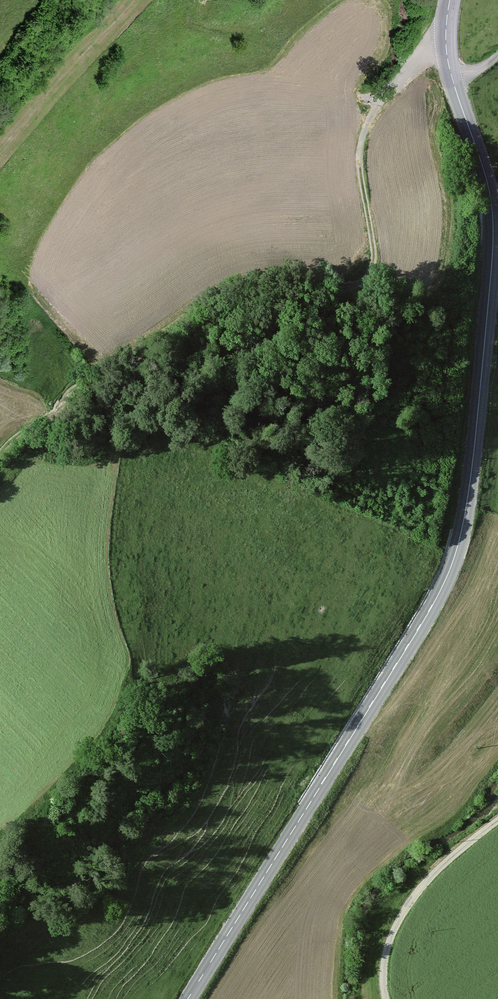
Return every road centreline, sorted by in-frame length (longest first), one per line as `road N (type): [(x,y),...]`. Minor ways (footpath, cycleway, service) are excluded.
road 1 (secondary): [(187,998),(425,617),(459,542),(493,224),(448,63),(450,0)]
road 2 (track): [(0,454),(82,386),(140,358),(222,302),(262,288),(362,280),(373,256),(360,165),(365,130),(404,74),(446,48)]
road 3 (track): [(497,824),(440,866),(397,926),(380,966),(386,998)]

